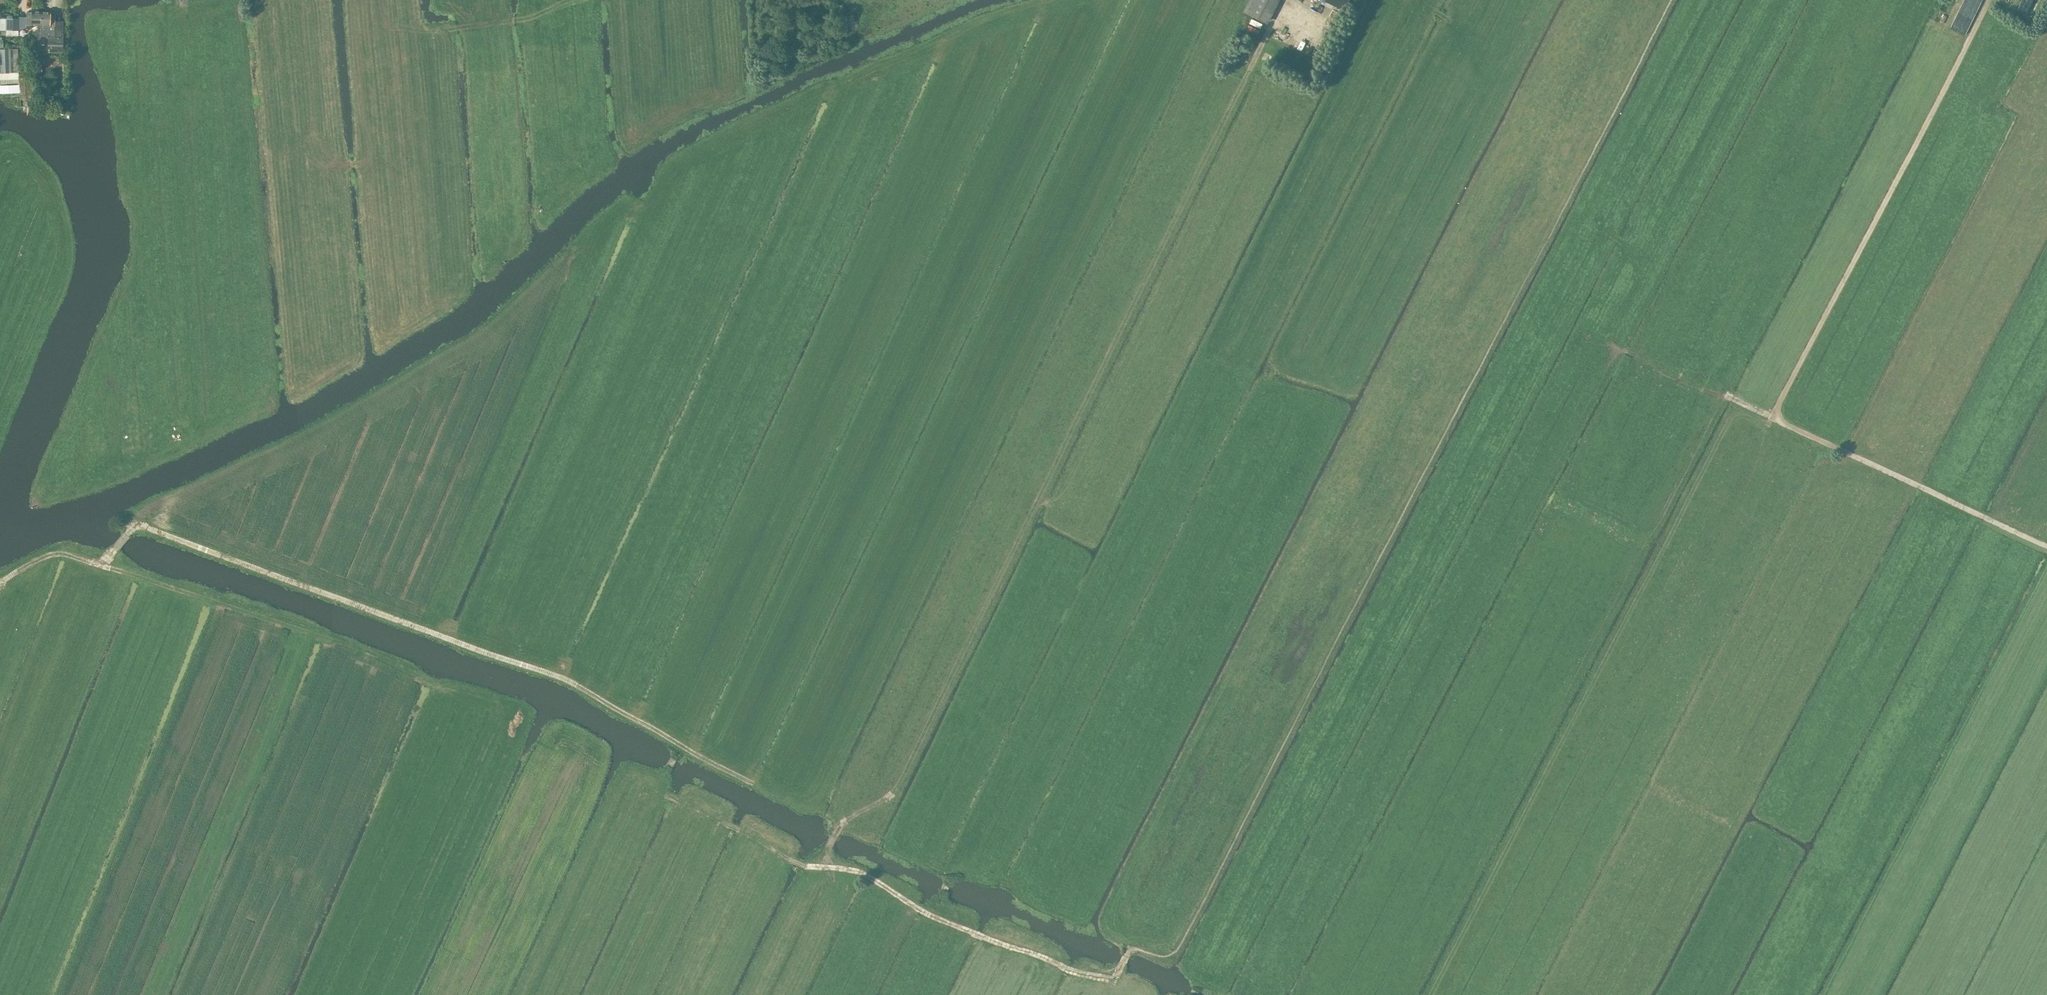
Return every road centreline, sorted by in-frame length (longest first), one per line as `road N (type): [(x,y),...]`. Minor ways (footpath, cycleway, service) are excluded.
road 1 (track): [(758,785),(682,745),(659,792),(787,859),(826,868),(839,827),(895,791),(1272,25)]
road 2 (track): [(0,588),(61,555),(103,562),(365,645),(490,698),(494,707),(473,762),(365,994)]
road 3 (track): [(1988,0),(1777,413),(2046,544)]
road 4 (track): [(682,745),(557,676),(139,524),(103,562)]
road 5 (track): [(1355,206),(1407,101),(1457,32),(1415,0)]

